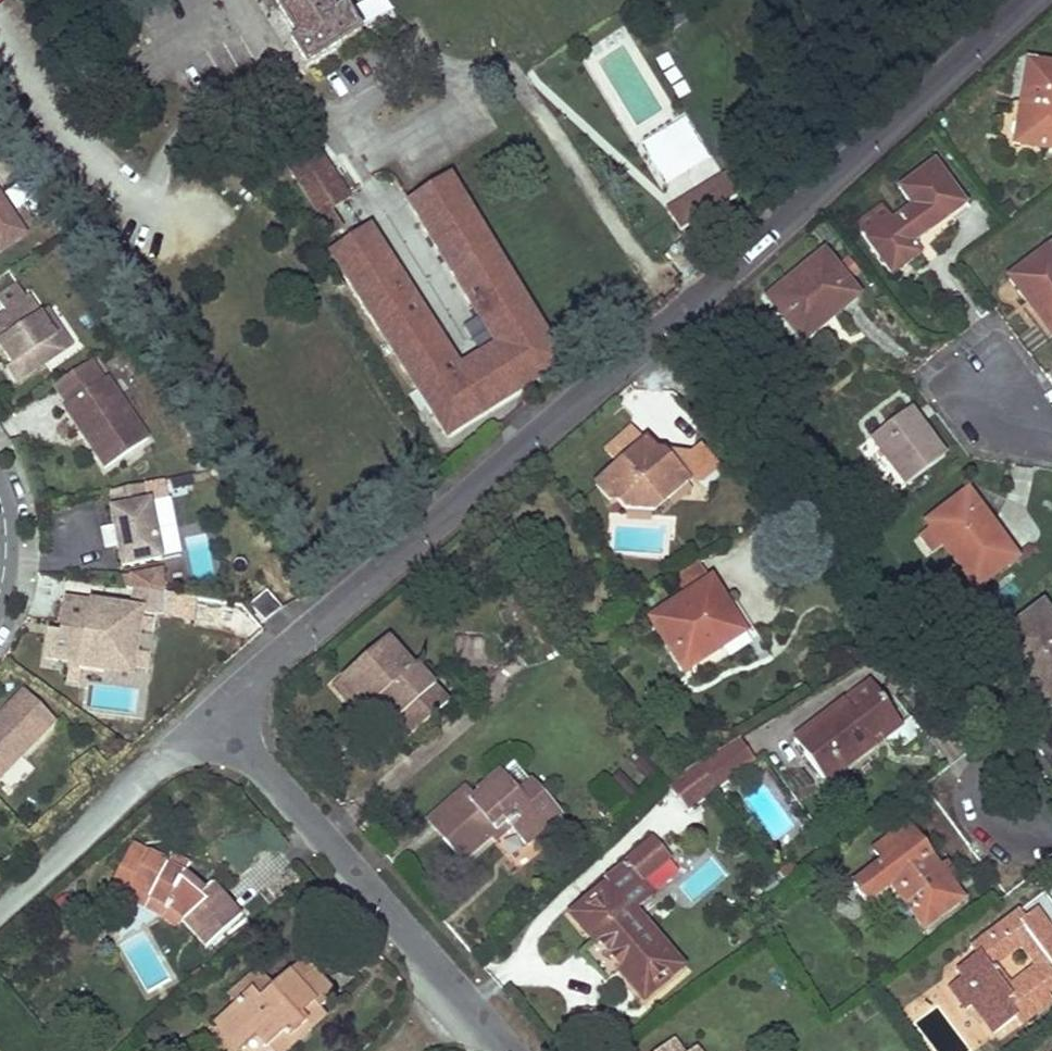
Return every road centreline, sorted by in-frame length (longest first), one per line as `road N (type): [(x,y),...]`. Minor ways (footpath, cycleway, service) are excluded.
road 1 (residential): [(1031,0),(761,247),(216,714)]
road 2 (residential): [(507,1050),(216,714)]
road 3 (residential): [(1051,805),(937,640)]

